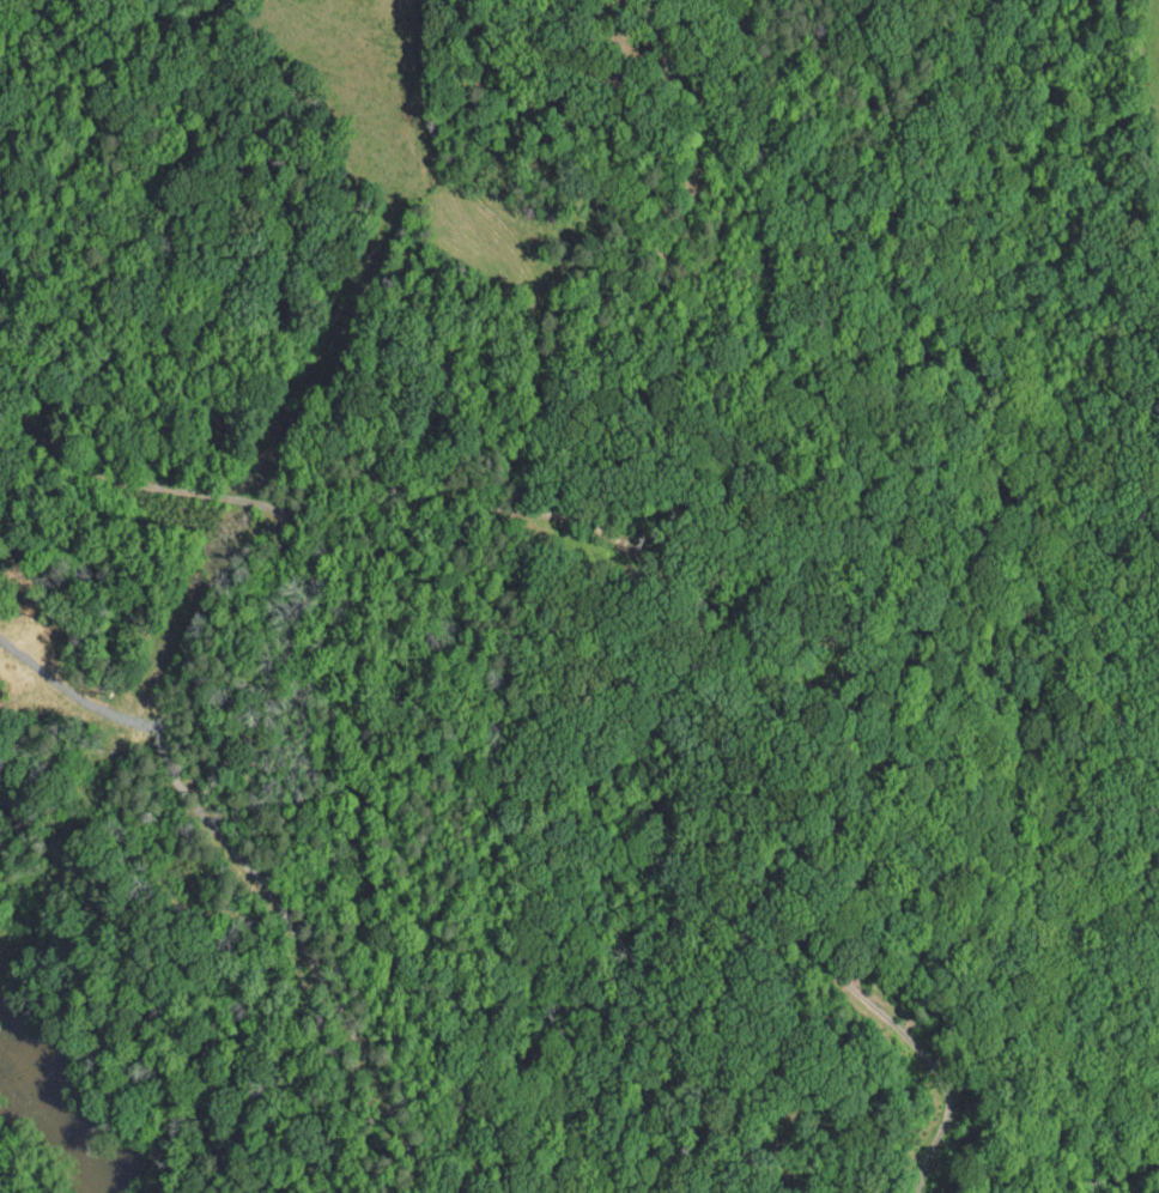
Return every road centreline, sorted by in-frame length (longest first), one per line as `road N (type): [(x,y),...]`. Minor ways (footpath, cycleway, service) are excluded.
road 1 (track): [(297,509),(254,569),(171,719),(202,810),(291,926),(433,1192)]
road 2 (residential): [(632,551),(694,582),(715,649),(763,717),(779,800),(777,908),(943,1084),(945,1119),(916,1192)]
road 3 (track): [(508,505),(540,390),(544,311),(516,247),(432,151),(401,0)]
road 4 (track): [(297,509),(348,482),(436,482),(491,503),(570,514),(632,551)]
road 5 (track): [(0,389),(105,459),(186,486),(297,509)]

